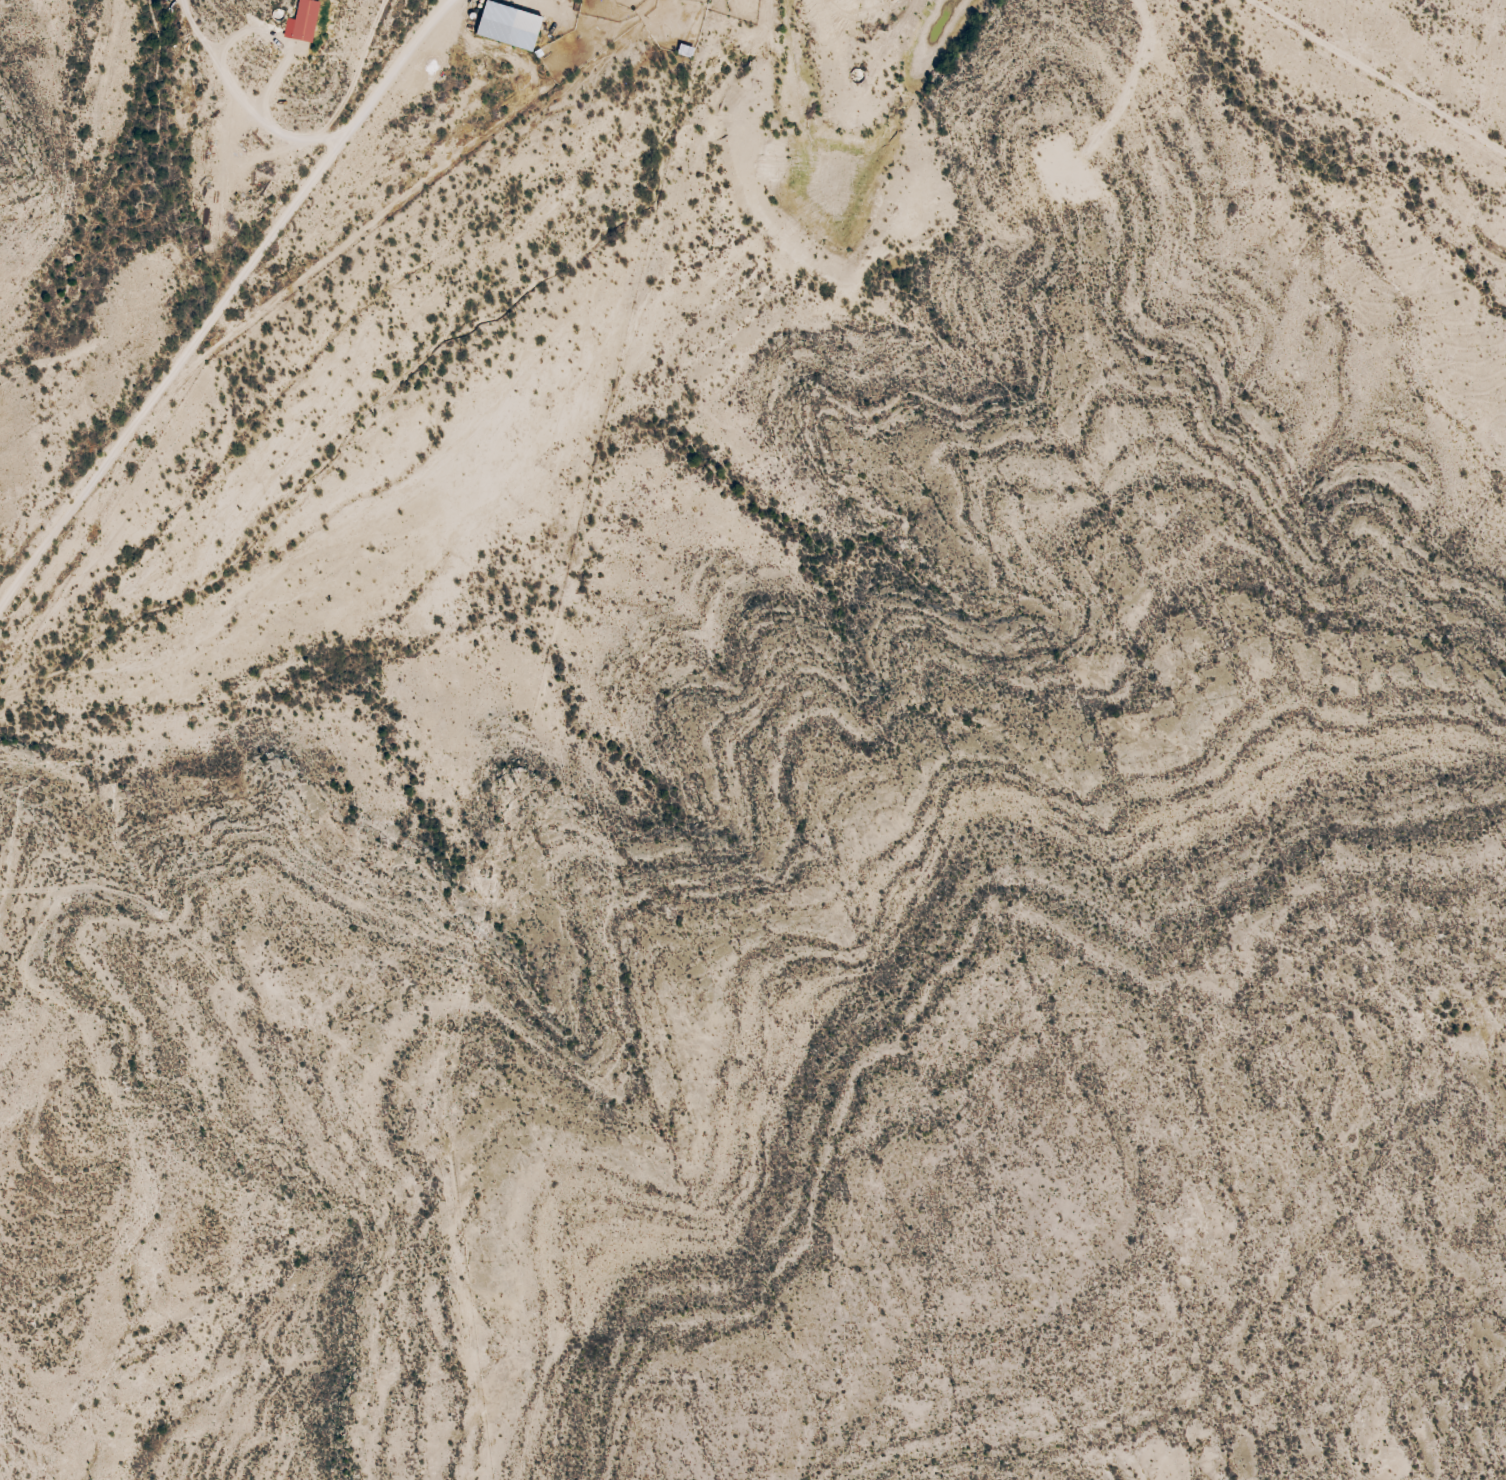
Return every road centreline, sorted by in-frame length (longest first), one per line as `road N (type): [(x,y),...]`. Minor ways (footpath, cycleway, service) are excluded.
road 1 (track): [(0,607),(292,172),(438,0)]
road 2 (track): [(1265,0),(1505,110)]

